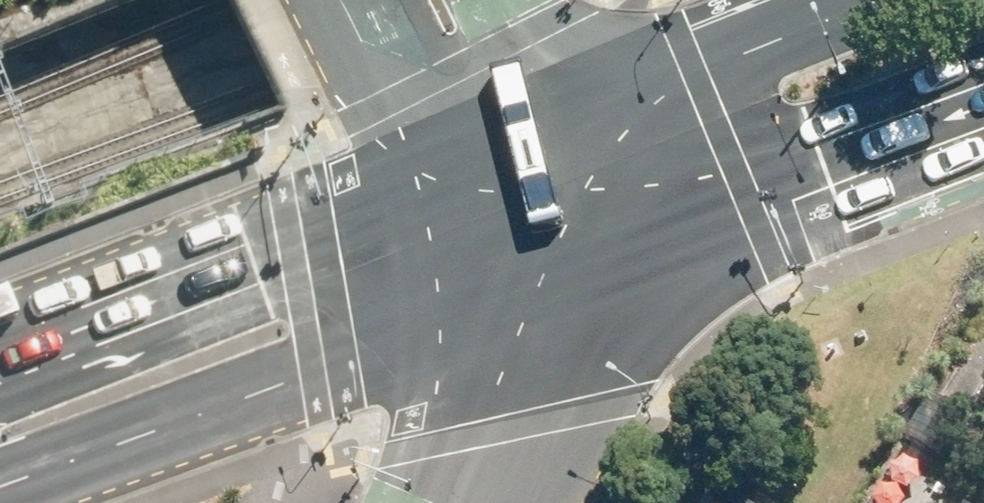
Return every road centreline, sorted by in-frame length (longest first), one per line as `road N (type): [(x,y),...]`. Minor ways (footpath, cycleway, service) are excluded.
road 1 (primary): [(496,296),(0,485)]
road 2 (primary): [(983,127),(496,296)]
road 3 (primary): [(0,342),(461,167)]
road 4 (primary): [(461,167),(899,0)]
road 5 (residential): [(461,167),(359,80),(326,0)]
road 6 (secondary): [(482,502),(501,361),(496,296)]
road 7 (residential): [(478,0),(501,48),(461,167)]
road 8 (secondary): [(496,296),(461,167)]

